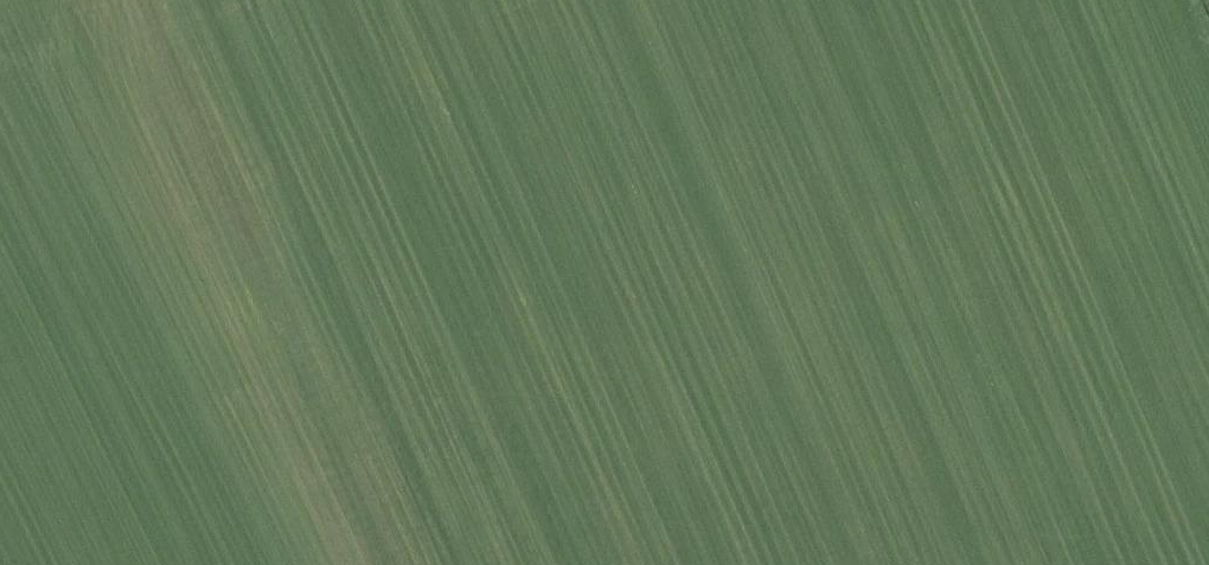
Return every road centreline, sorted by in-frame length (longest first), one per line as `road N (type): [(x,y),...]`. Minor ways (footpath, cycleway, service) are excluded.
road 1 (track): [(400,564),(170,0)]

